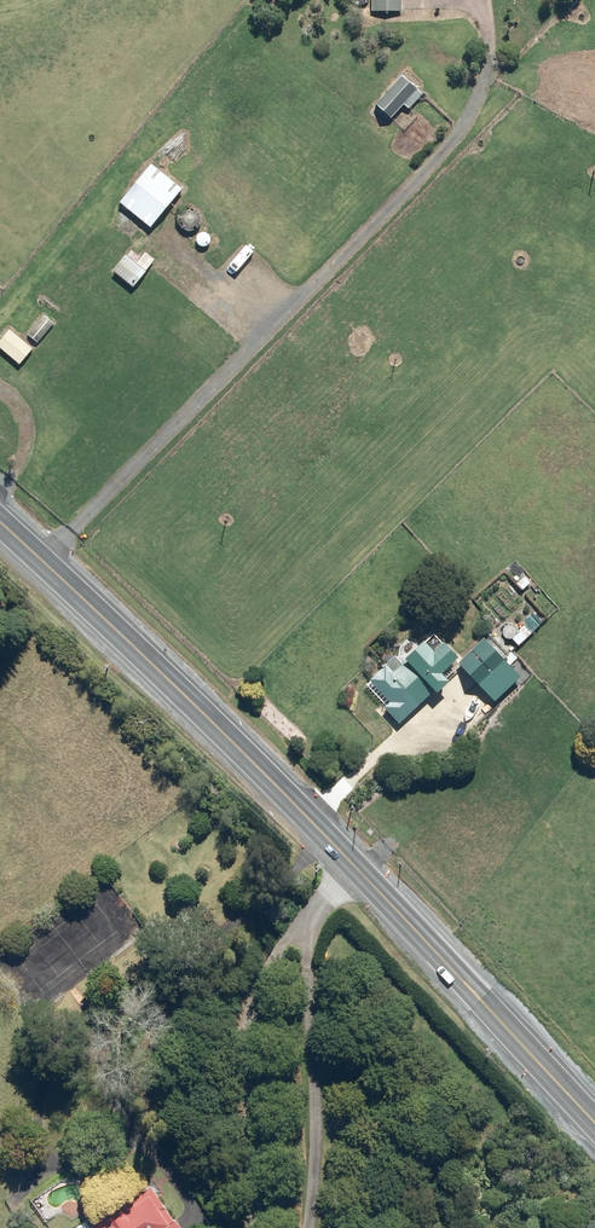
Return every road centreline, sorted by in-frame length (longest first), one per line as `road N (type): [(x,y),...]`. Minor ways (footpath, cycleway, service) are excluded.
road 1 (secondary): [(594,1127),(341,850),(0,524)]
road 2 (track): [(301,1227),(310,913),(315,884),(341,850)]

